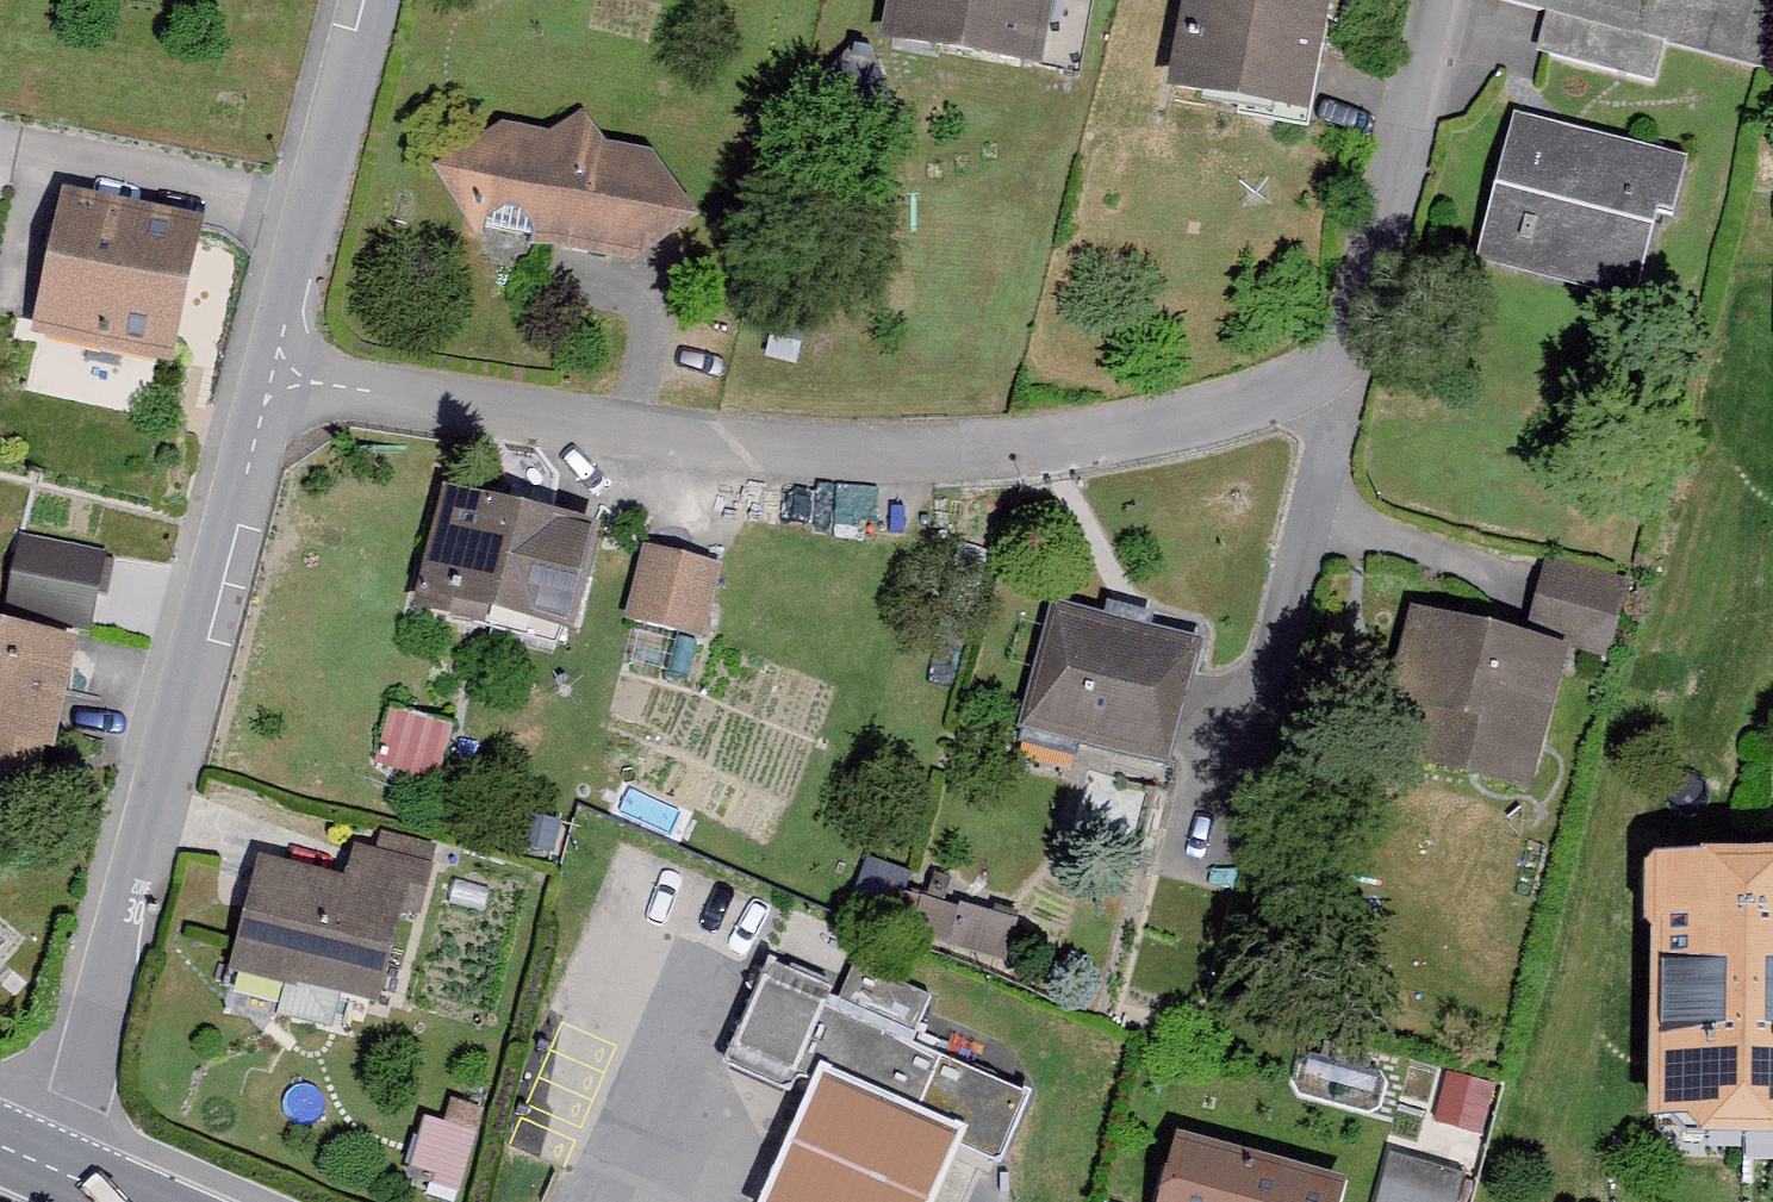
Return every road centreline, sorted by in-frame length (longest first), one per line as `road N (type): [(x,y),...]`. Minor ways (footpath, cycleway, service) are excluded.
road 1 (residential): [(270,387),(693,446),(1006,451),(1319,405),(1458,0)]
road 2 (residential): [(270,387),(57,1171)]
road 3 (residential): [(367,0),(270,387)]

